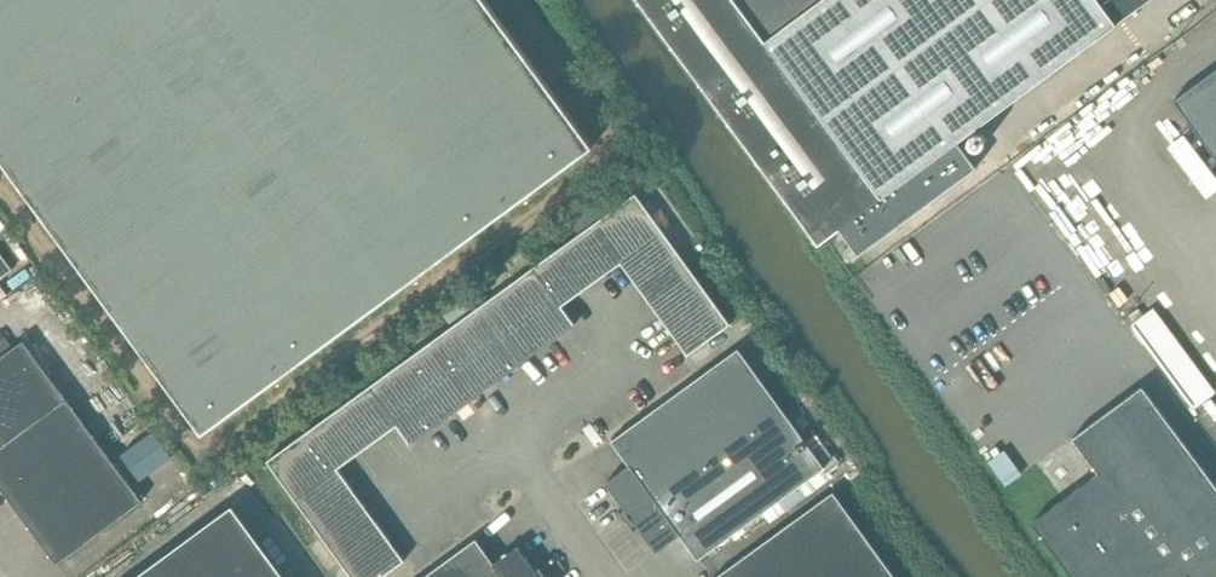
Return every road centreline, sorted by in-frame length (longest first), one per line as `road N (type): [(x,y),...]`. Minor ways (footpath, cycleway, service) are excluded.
road 1 (unclassified): [(610,576),(512,439)]
road 2 (unclassified): [(512,439),(627,357)]
road 3 (unclassified): [(407,514),(512,439)]

